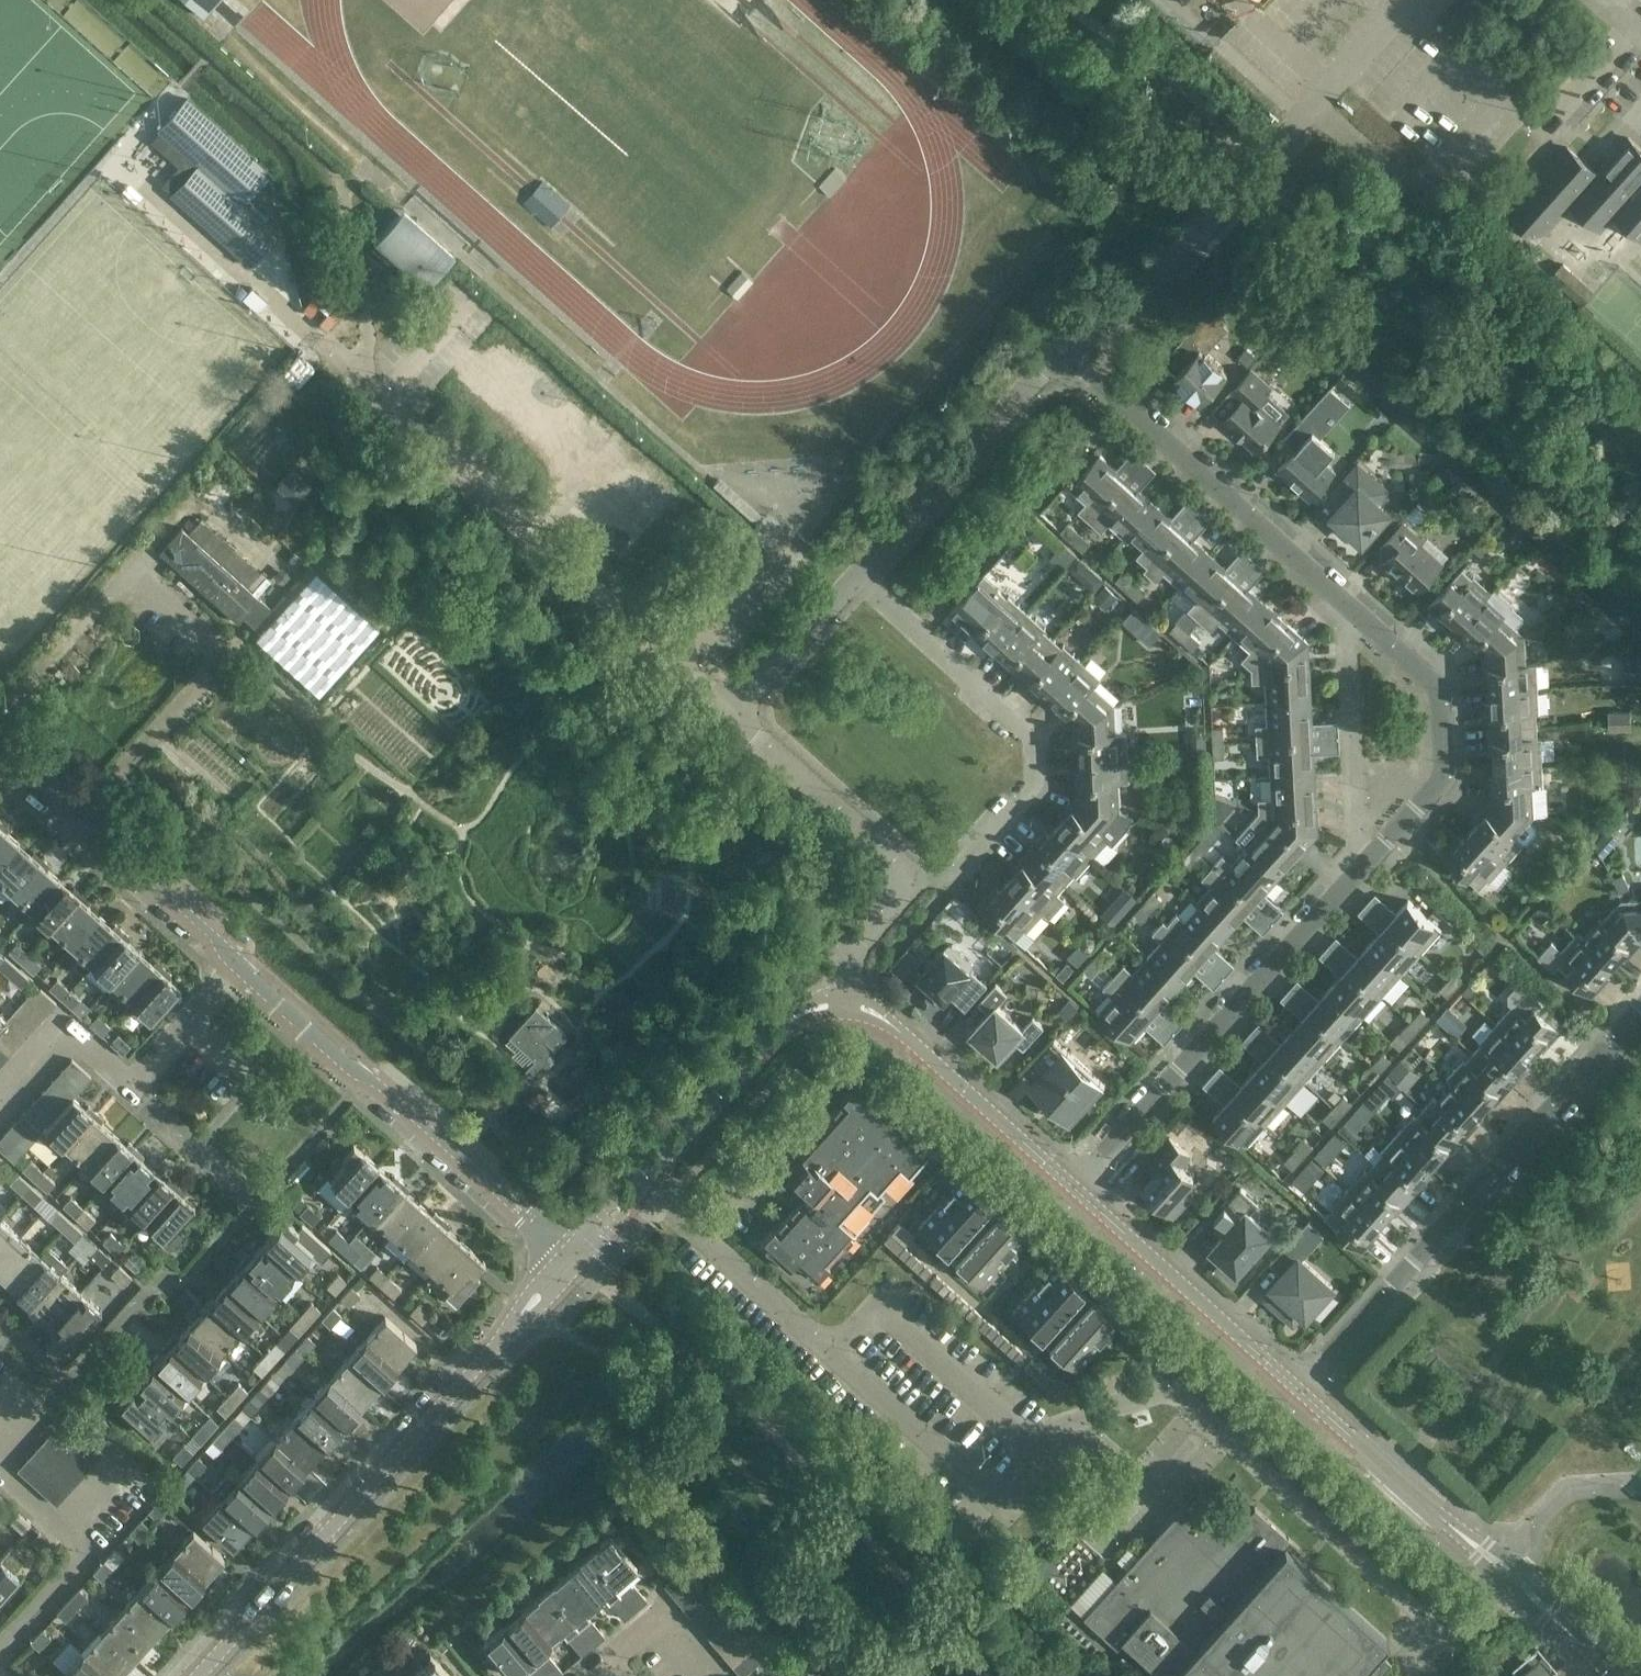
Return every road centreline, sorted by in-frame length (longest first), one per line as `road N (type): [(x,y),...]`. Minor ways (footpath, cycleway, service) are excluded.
road 1 (tertiary): [(198,1675),(573,1262)]
road 2 (residential): [(1297,1390),(1640,1008)]
road 3 (residential): [(646,1183),(808,1338),(850,1341),(881,1312),(1035,1446)]
road 4 (unclassified): [(1063,347),(1087,321),(1152,285),(1413,0)]
road 5 (unclassified): [(735,713),(374,388)]
road 6 (residential): [(1035,1446),(1058,1425),(1163,1394),(1184,1398),(1405,1606)]
road 7 (tertiary): [(573,1262),(242,967)]
road 8 (residential): [(914,879),(956,867),(1031,783),(1030,738),(854,580)]
road 9 (residential): [(1073,1189),(1360,873)]
road 10 (residential): [(1344,598),(1063,347)]
road 11 (residential): [(1360,873),(1443,779),(1439,688),(1344,598)]
road 12 (residential): [(0,1090),(64,1021),(135,1082),(242,967)]
road 13 (tertiary): [(242,967),(0,745)]
road 14 (unclassified): [(854,580),(1063,347)]
road 15 (tertiary): [(1073,1189),(894,1028),(862,1007),(840,1006)]
road 16 (tertiary): [(1297,1390),(1073,1189)]
road 17 (residential): [(1360,873),(1344,598)]
road 18 (tertiary): [(646,1183),(793,1018),(840,1006)]
road 19 (unclassified): [(914,879),(735,713)]
road 20 (tertiary): [(1442,1520),(1297,1390)]
road 21 (tertiary): [(1579,1642),(1523,1573),(1442,1520)]
road 22 (tertiary): [(1442,1520),(1507,1589),(1579,1642)]
road 23 (unclassified): [(735,713),(854,580)]
road 24 (residential): [(0,1650),(93,1548),(69,1527)]
road 25 (unclassified): [(840,1006),(850,953),(914,879)]

